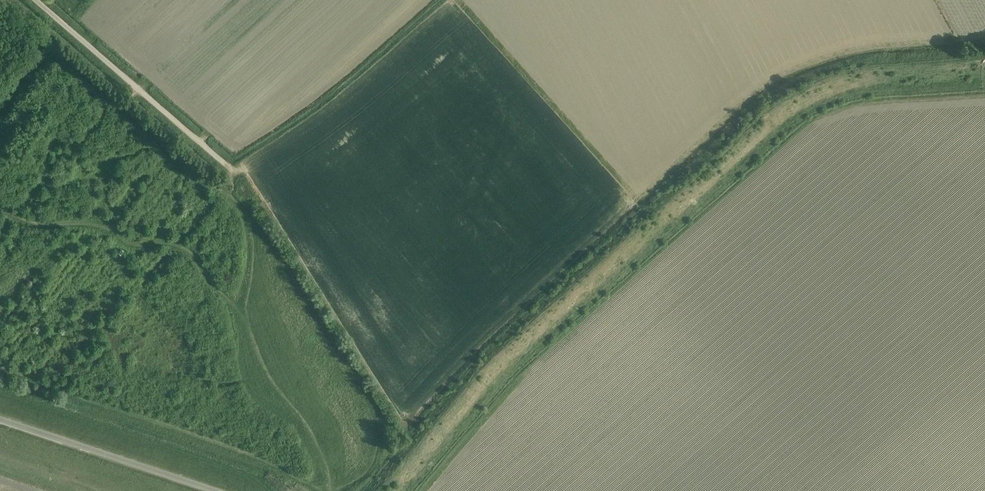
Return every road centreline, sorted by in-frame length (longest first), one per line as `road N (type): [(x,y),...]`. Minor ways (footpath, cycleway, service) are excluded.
road 1 (track): [(404,420),(231,167)]
road 2 (unclassified): [(231,167),(35,0)]
road 3 (unclassified): [(222,490),(0,417)]

